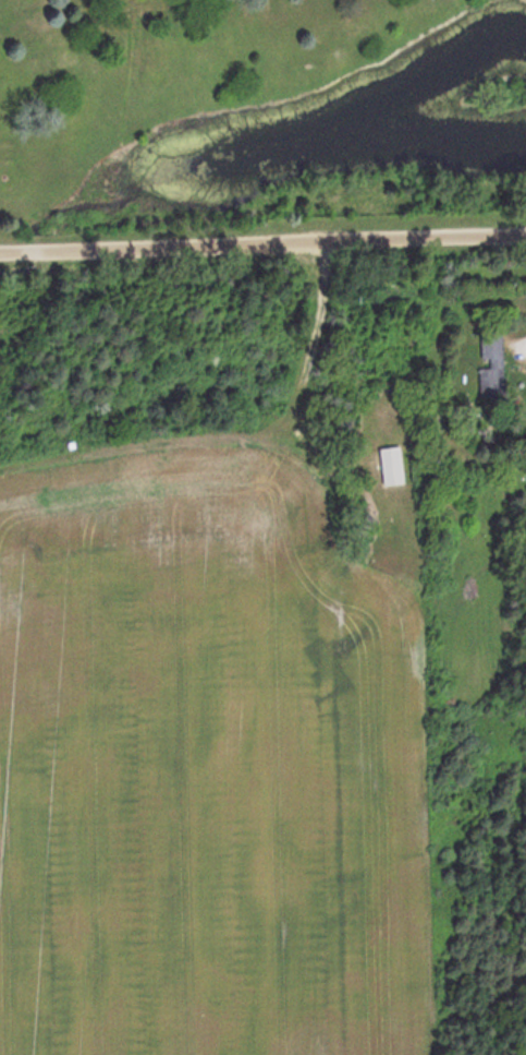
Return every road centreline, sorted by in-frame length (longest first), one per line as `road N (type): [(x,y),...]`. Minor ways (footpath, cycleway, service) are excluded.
road 1 (residential): [(0,247),(525,228)]

